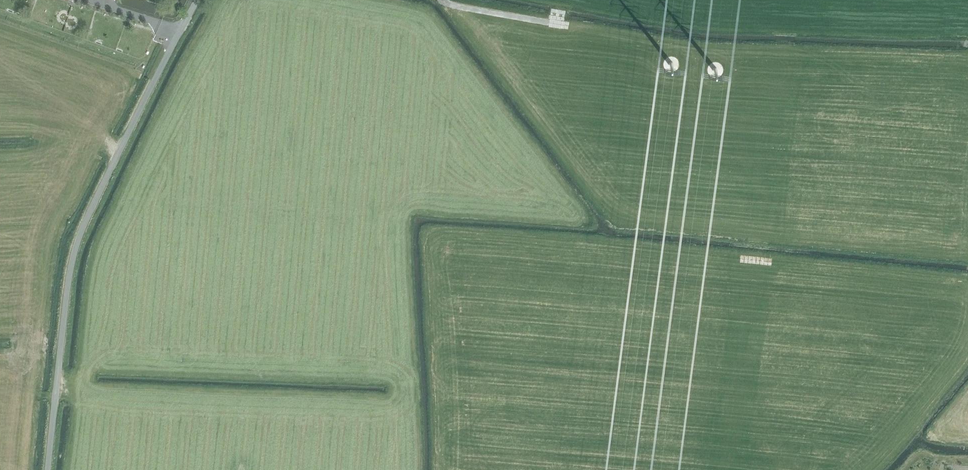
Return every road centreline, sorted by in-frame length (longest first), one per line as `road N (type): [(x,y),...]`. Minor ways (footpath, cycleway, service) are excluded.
road 1 (unclassified): [(46,469),(67,269),(82,218),(199,0)]

